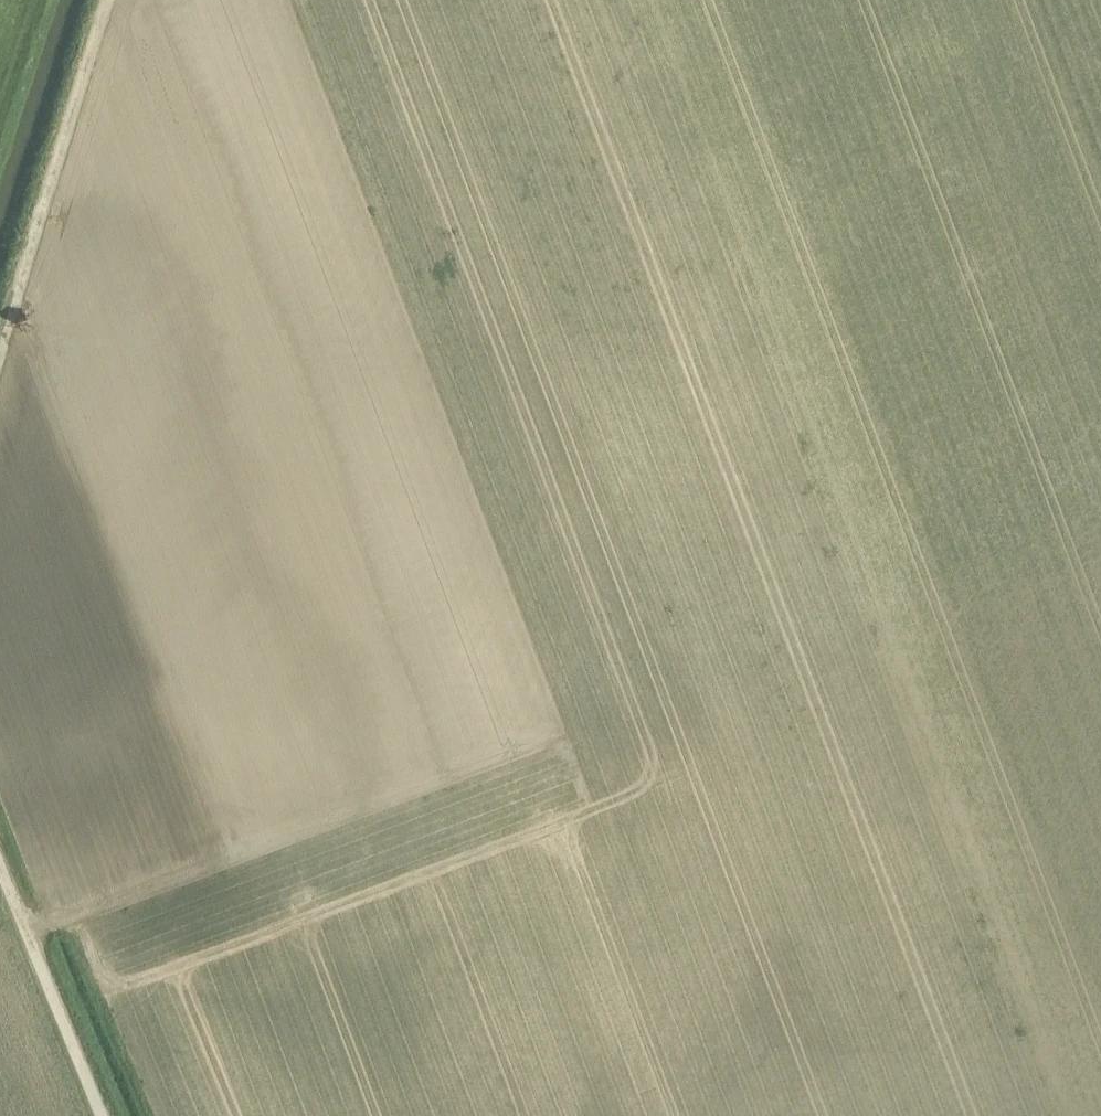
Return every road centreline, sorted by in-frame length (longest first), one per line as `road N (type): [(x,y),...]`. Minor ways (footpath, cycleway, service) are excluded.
road 1 (unclassified): [(0,374),(110,0)]
road 2 (unclassified): [(102,1115),(0,863)]

